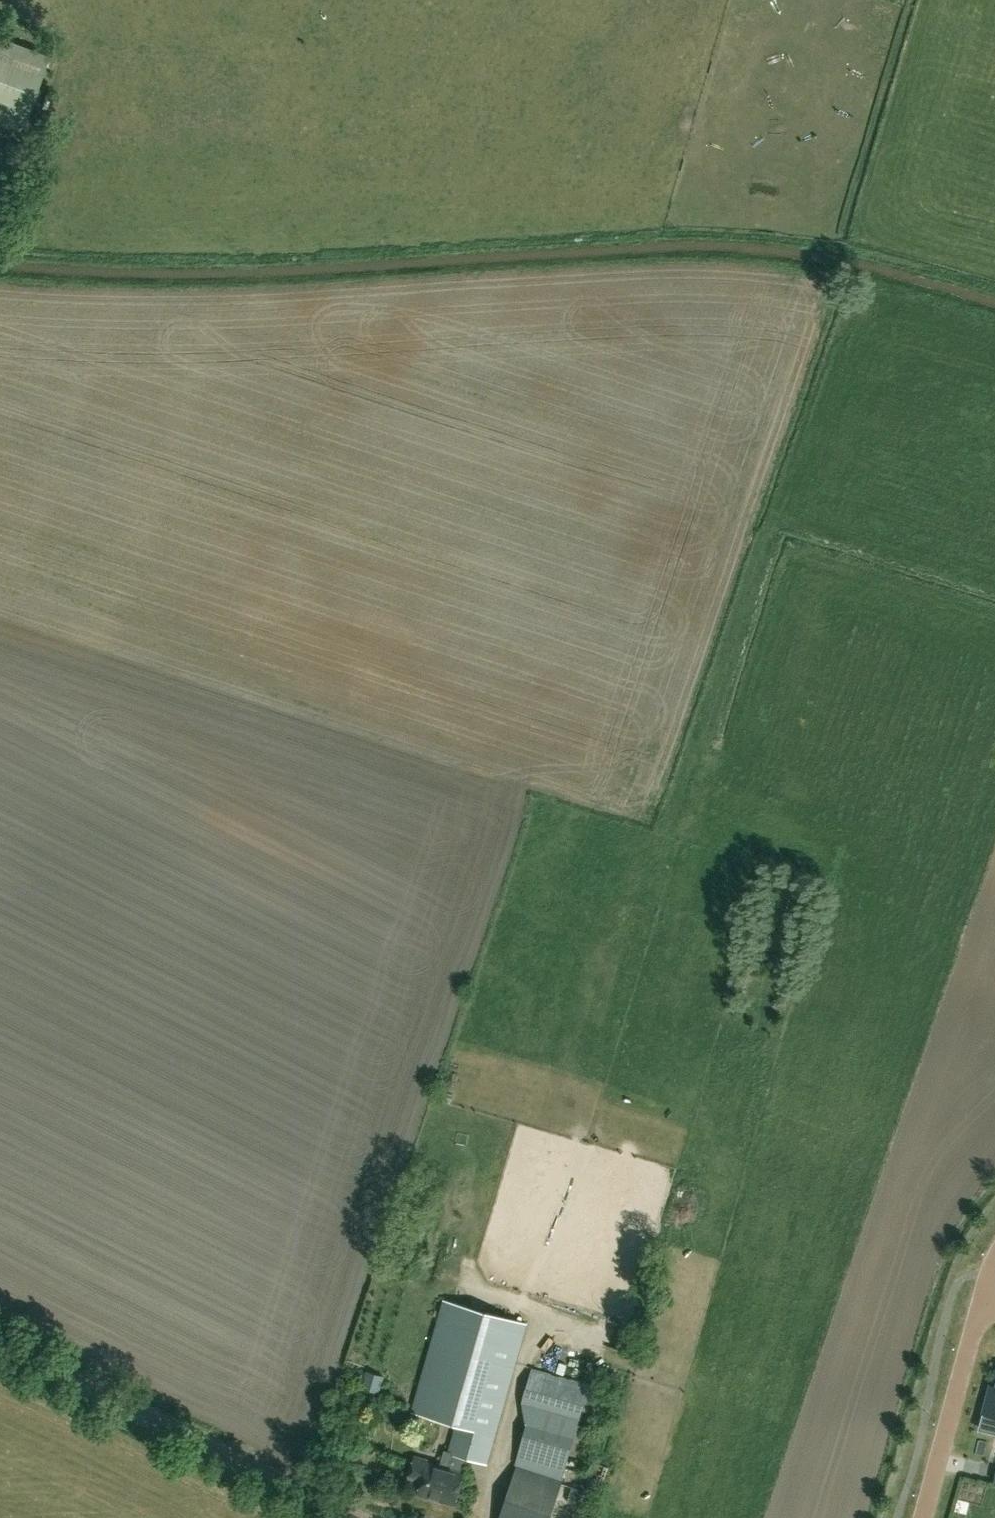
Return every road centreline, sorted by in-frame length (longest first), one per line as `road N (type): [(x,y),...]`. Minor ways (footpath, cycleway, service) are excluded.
road 1 (tertiary): [(338,1517),(0,1347)]
road 2 (residential): [(992,1272),(922,1517)]

